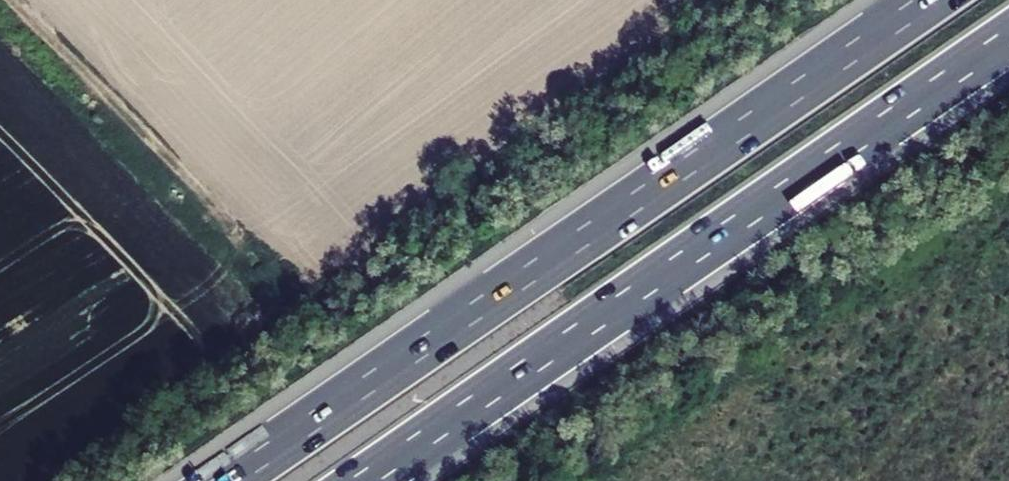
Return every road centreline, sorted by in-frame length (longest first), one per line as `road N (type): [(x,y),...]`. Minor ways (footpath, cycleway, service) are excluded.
road 1 (motorway): [(928,0),(225,480)]
road 2 (motorway): [(365,480),(1008,36)]
road 3 (track): [(6,0),(254,249)]

